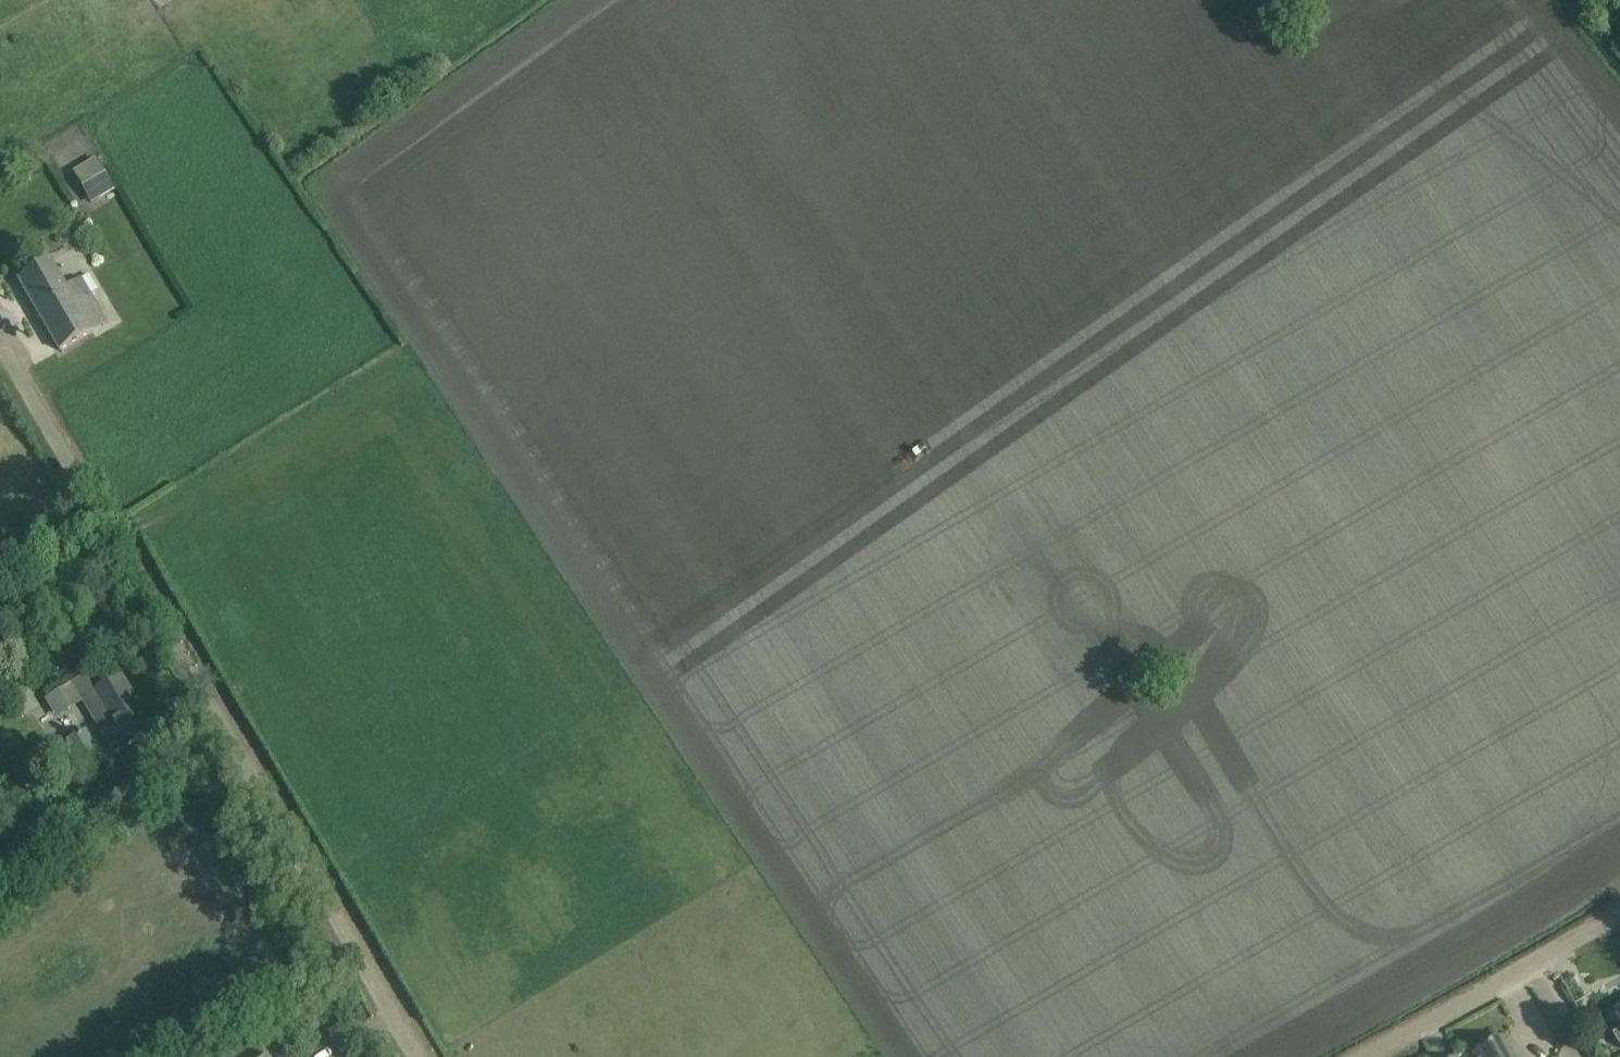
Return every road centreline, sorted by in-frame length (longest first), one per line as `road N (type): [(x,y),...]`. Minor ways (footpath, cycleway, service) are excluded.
road 1 (unclassified): [(417,1056),(0,343)]
road 2 (unclassified): [(1364,1056),(1619,915)]

